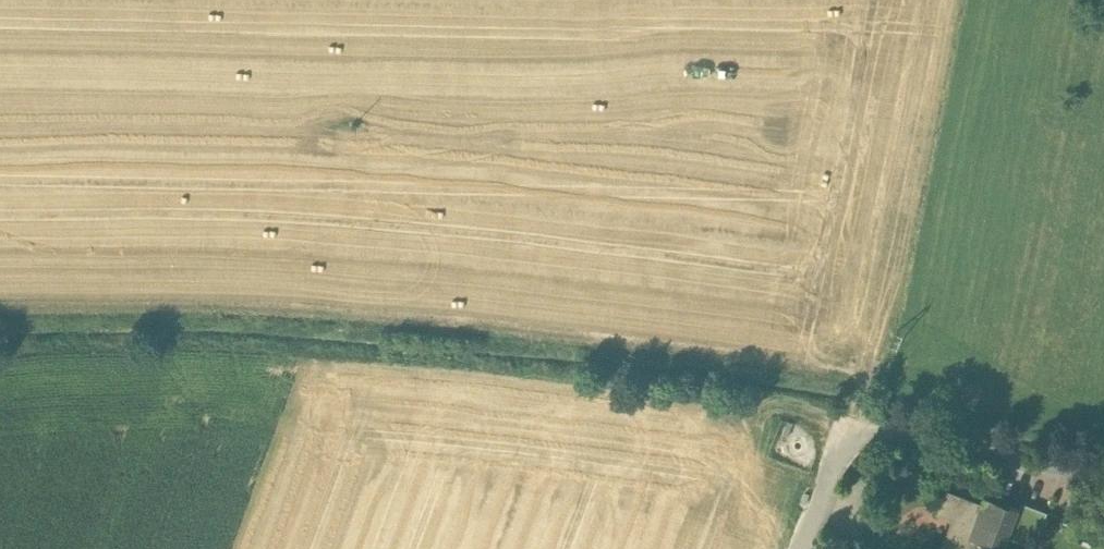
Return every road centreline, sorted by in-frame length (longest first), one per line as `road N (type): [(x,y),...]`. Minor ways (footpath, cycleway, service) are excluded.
road 1 (unclassified): [(1103,475),(900,433),(840,441),(800,548)]

